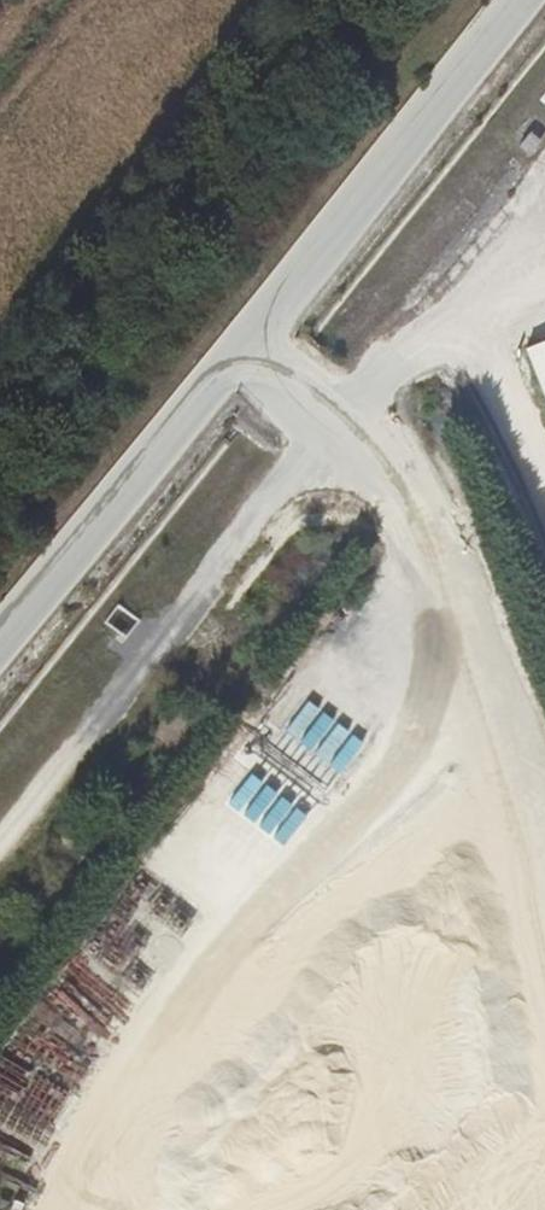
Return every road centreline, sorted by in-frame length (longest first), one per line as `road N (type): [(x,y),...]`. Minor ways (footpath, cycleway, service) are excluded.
road 1 (track): [(253,343),(381,452),(419,517),(438,585),(449,765),(478,942),(508,1013),(544,1027)]
road 2 (track): [(523,273),(445,317),(338,415),(0,841)]
road 3 (track): [(473,301),(544,471)]

